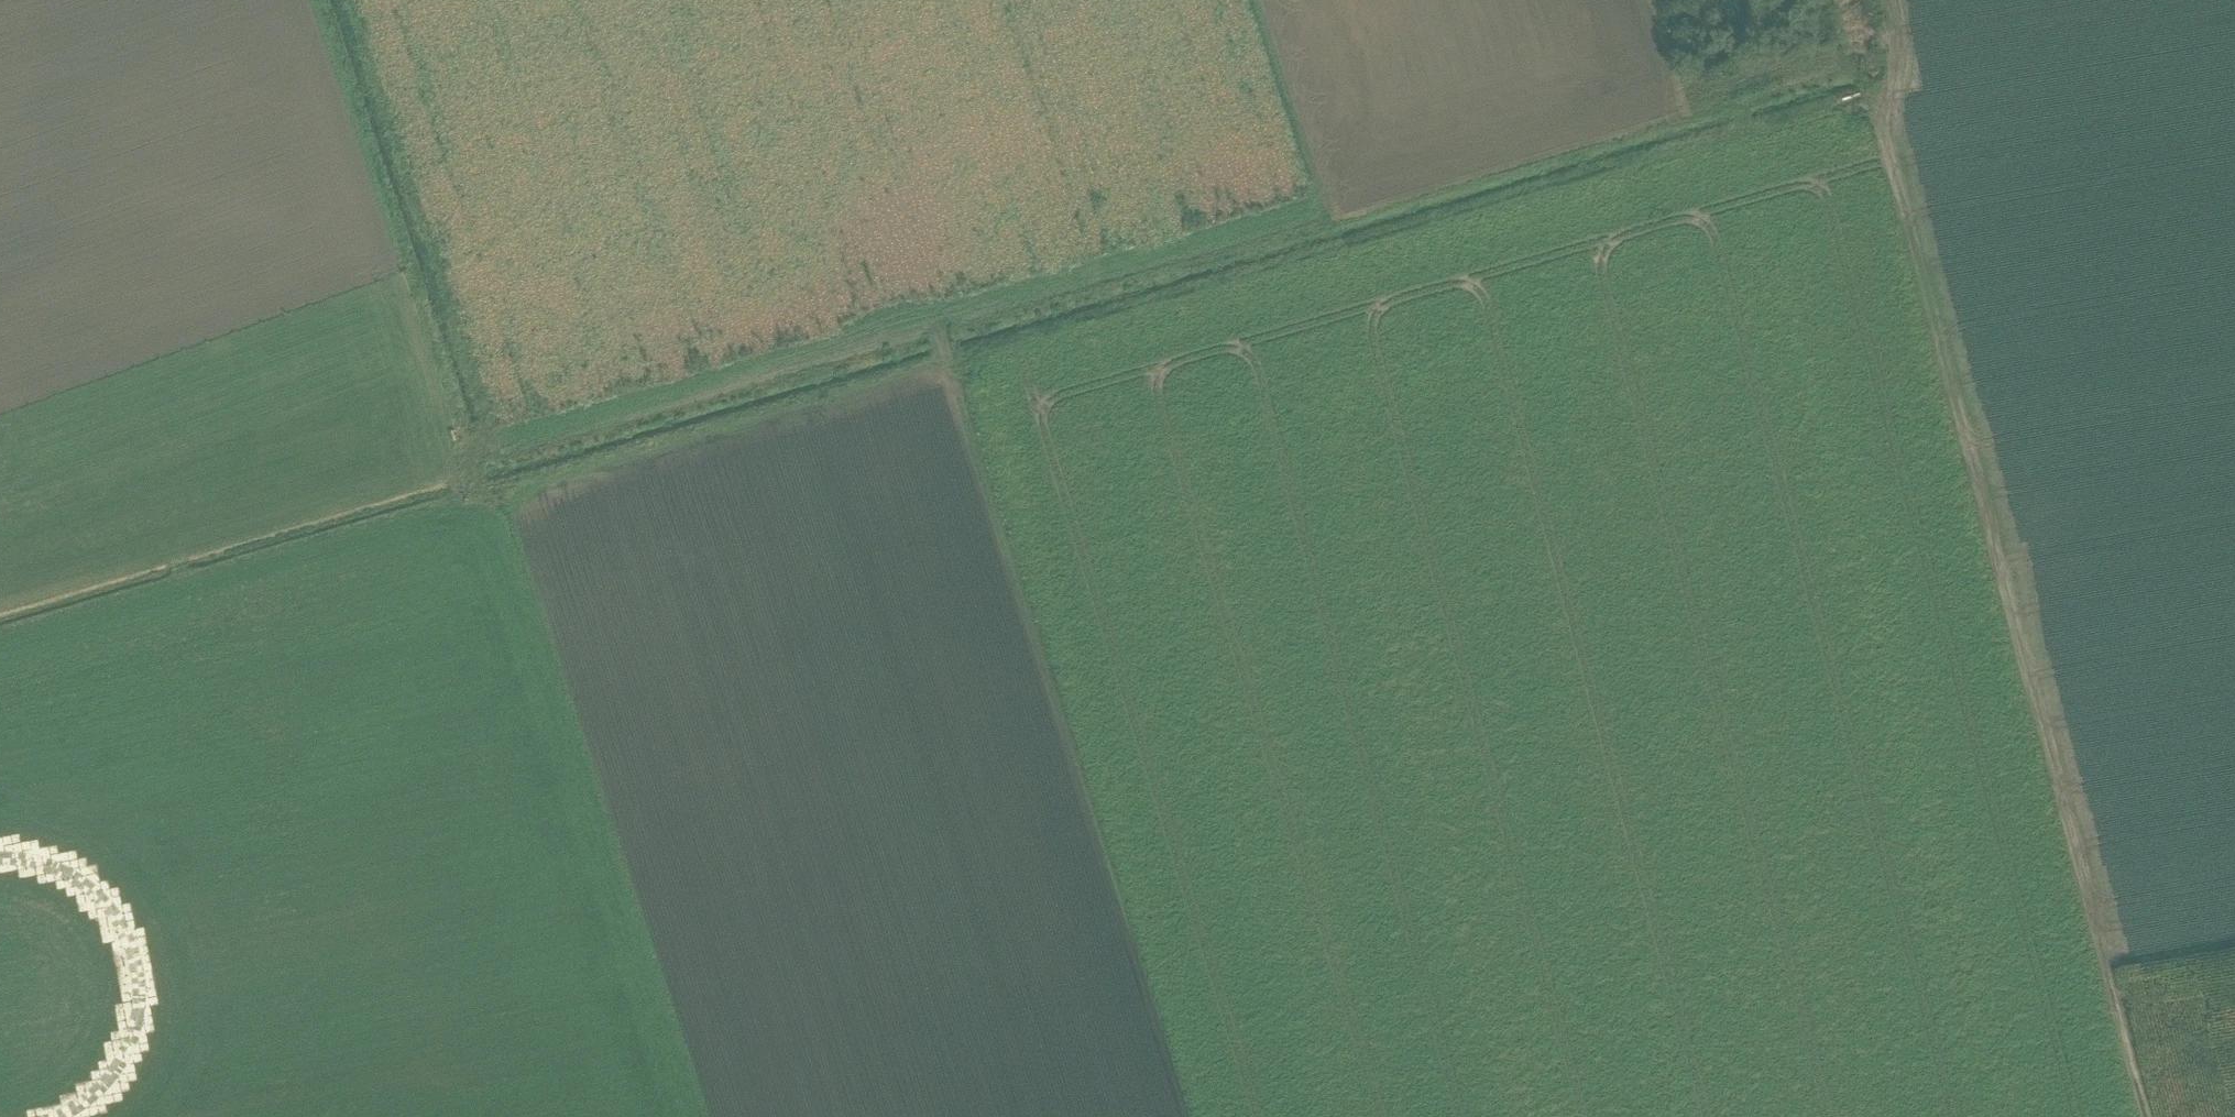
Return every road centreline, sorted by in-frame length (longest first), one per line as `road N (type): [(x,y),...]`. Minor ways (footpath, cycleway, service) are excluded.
road 1 (track): [(1840,0),(2147,1116)]

